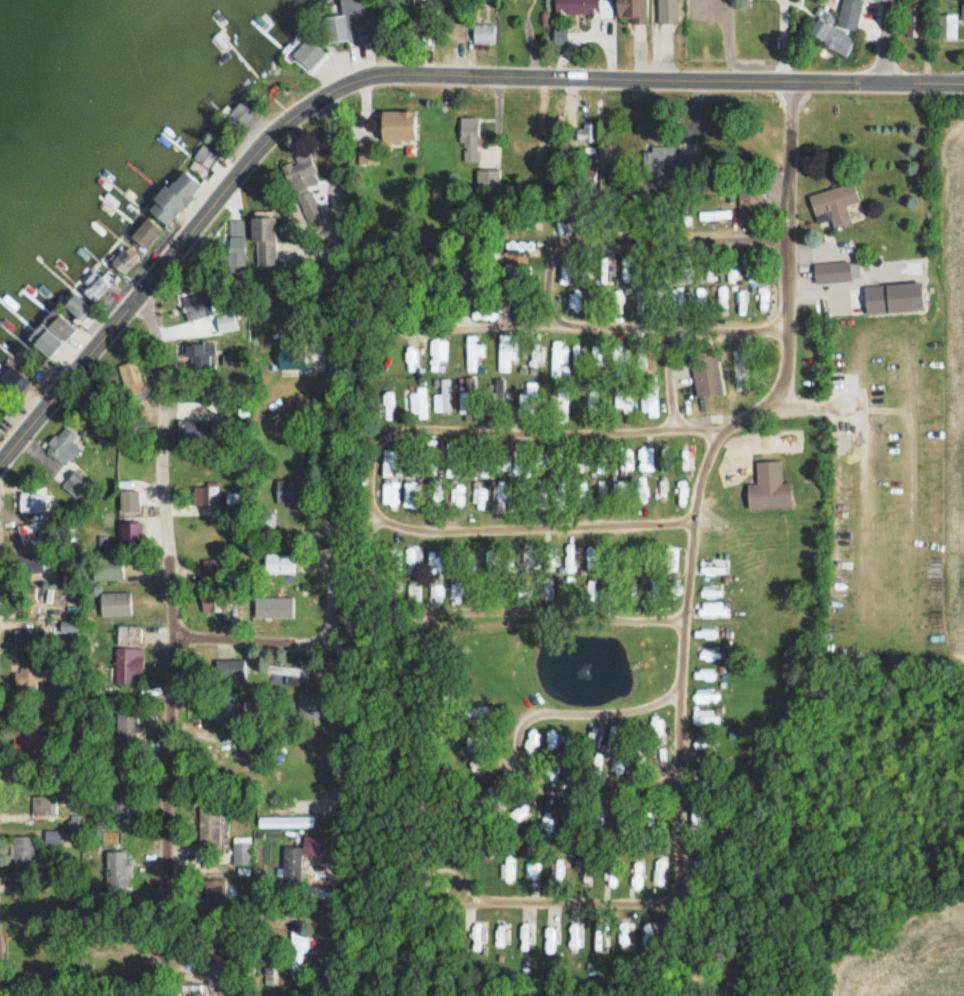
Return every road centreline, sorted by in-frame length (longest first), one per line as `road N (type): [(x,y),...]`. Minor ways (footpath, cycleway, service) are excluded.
road 1 (tertiary): [(0,464),(278,127),(370,73),(963,85)]
road 2 (residential): [(332,91),(339,995)]
road 3 (residential): [(165,993),(162,797),(177,636),(150,314),(138,296)]
road 4 (residential): [(177,636),(340,643)]

